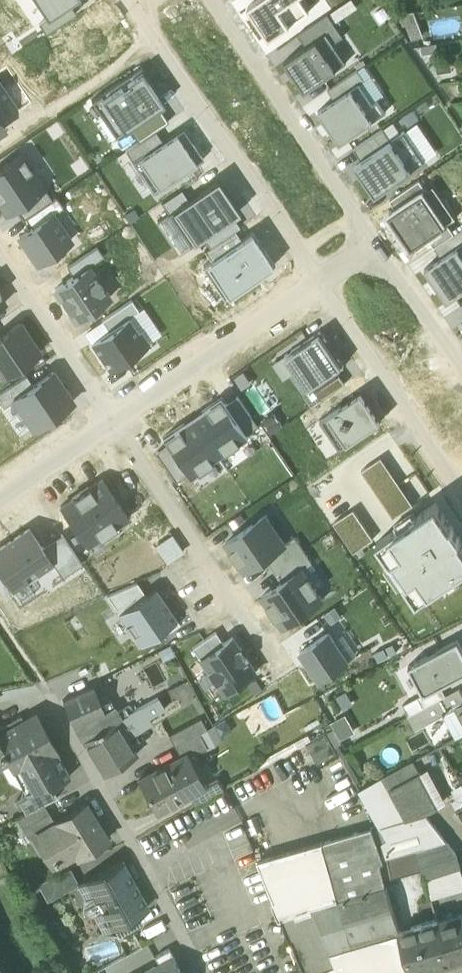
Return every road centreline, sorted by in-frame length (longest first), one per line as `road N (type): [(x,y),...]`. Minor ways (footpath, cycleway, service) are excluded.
road 1 (residential): [(126,0),(321,286)]
road 2 (residential): [(47,687),(205,972)]
road 3 (residential): [(385,247),(217,0)]
road 4 (residential): [(121,426),(285,666)]
road 5 (residential): [(321,286),(461,495)]
road 6 (residential): [(321,286),(121,426)]
road 7 (residential): [(0,251),(121,426)]
road 8 (residential): [(121,426),(0,507)]
road 9 (residential): [(461,360),(385,247)]

